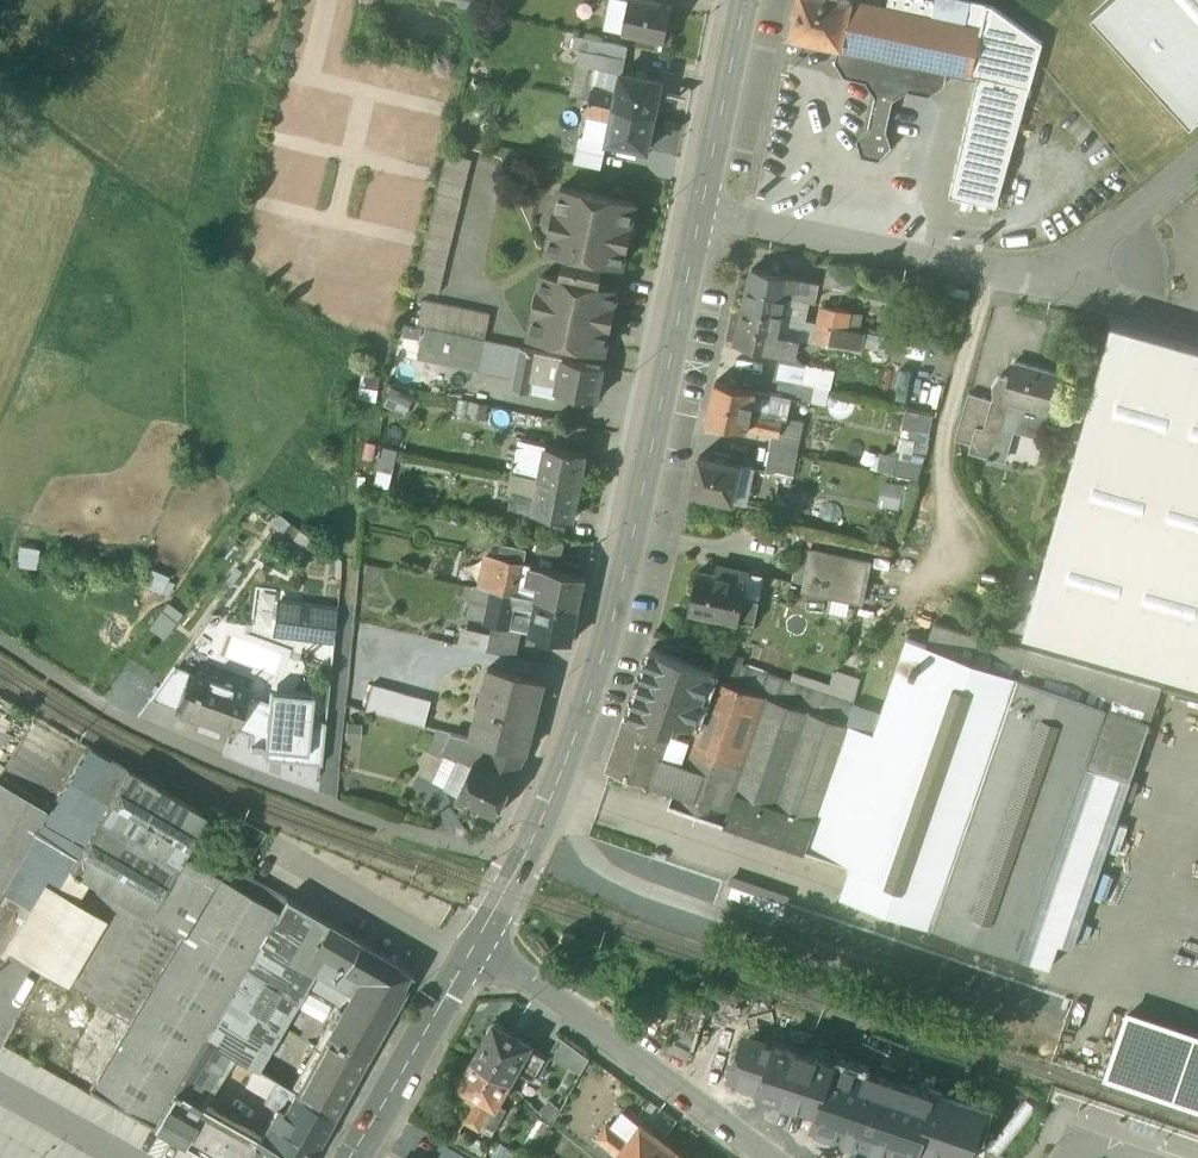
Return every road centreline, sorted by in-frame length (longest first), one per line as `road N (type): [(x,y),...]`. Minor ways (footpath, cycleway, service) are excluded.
road 1 (secondary): [(475,946),(548,806),(603,654),(747,0)]
road 2 (residential): [(475,946),(761,1153)]
road 3 (secondary): [(355,1157),(475,946)]

